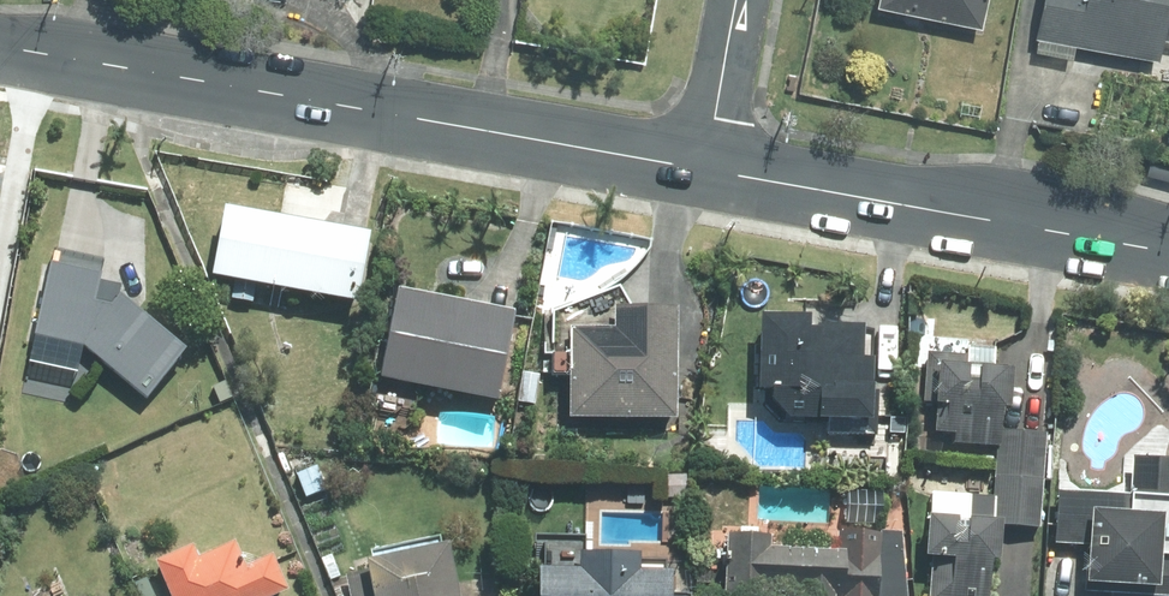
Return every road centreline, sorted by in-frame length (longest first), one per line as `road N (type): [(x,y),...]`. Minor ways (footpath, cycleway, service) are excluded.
road 1 (secondary): [(0,46),(705,170)]
road 2 (secondary): [(705,170),(1168,252)]
road 3 (residential): [(705,170),(738,0)]

